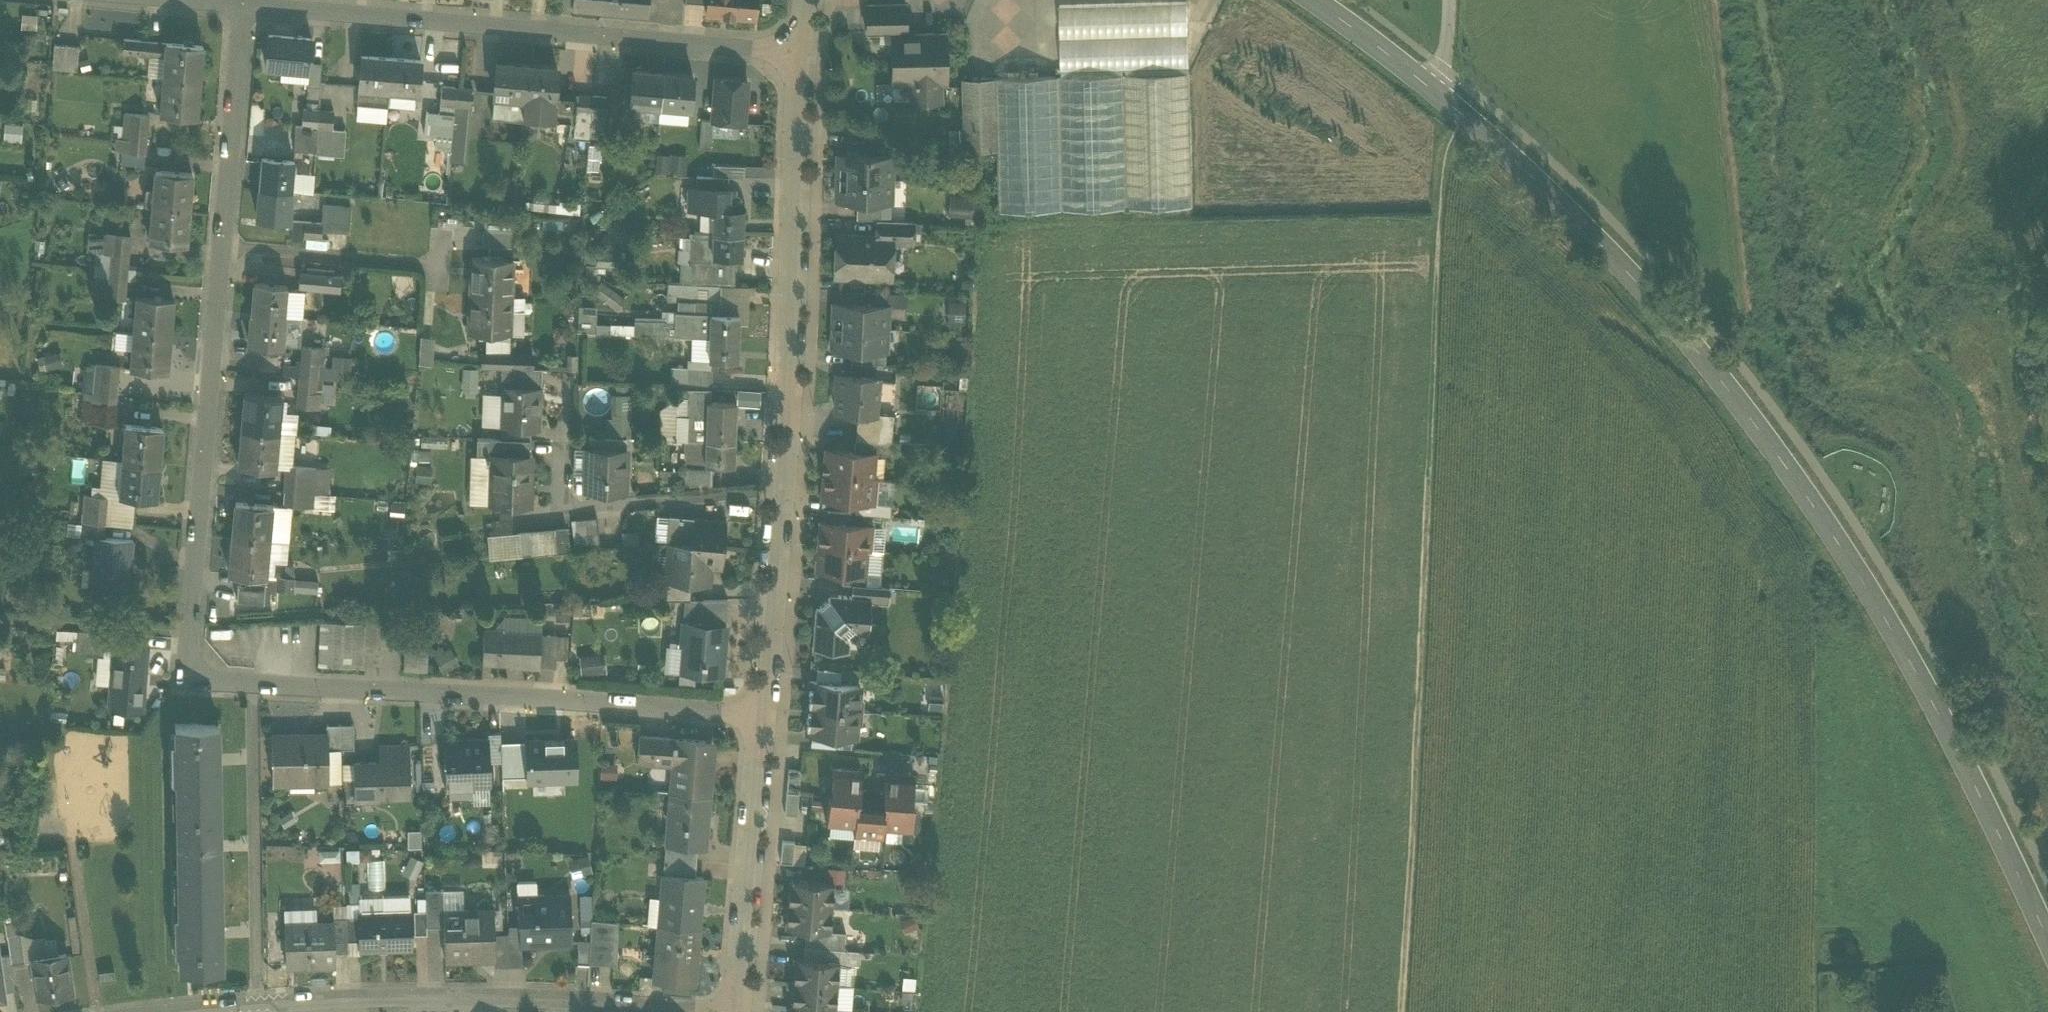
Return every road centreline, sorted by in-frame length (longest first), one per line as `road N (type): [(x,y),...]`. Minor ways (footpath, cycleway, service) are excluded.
road 1 (tertiary): [(2047,936),(1938,711),(1832,531),(1760,430),(1594,236),(1443,98)]
road 2 (residential): [(768,713),(204,681),(189,630),(225,246)]
road 3 (residential): [(768,713),(804,49)]
road 4 (residential): [(804,49),(243,6)]
road 5 (residential): [(228,1011),(506,998),(746,1011)]
road 6 (residential): [(746,1011),(768,713)]
road 7 (residential): [(225,246),(243,6)]
road 8 (residential): [(225,246),(442,266)]
road 9 (tertiary): [(1443,98),(1313,0)]

